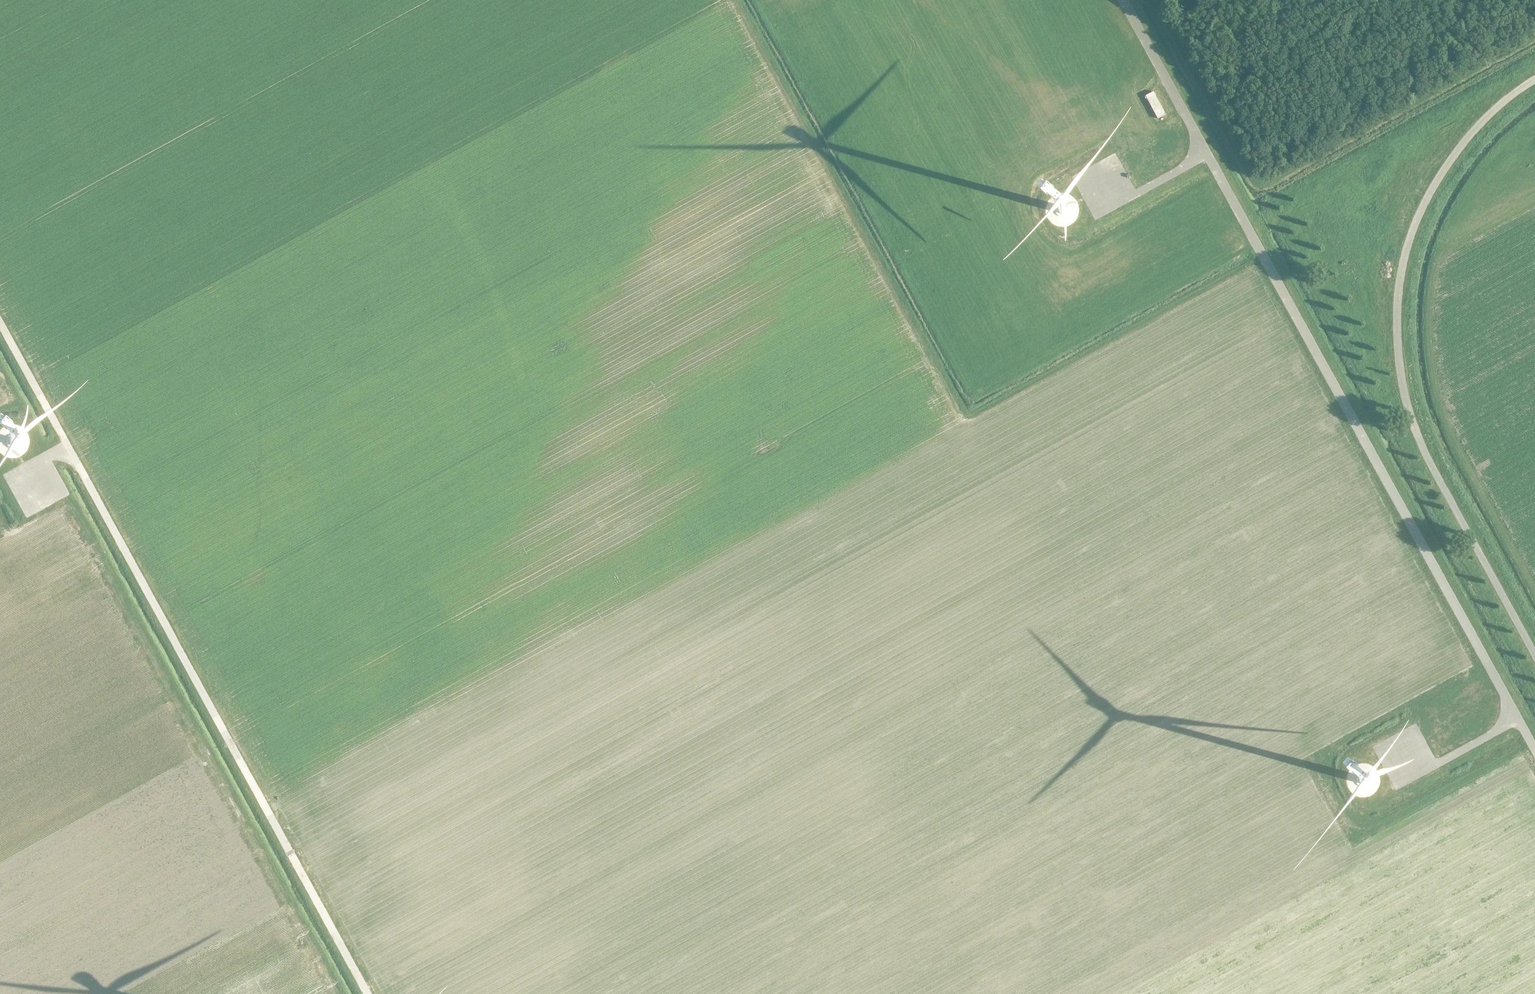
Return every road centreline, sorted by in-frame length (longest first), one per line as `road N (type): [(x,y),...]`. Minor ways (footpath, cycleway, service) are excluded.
road 1 (unclassified): [(1534,659),(1413,431),(1397,334),(1415,221),(1437,174),(1479,121),(1534,79)]

